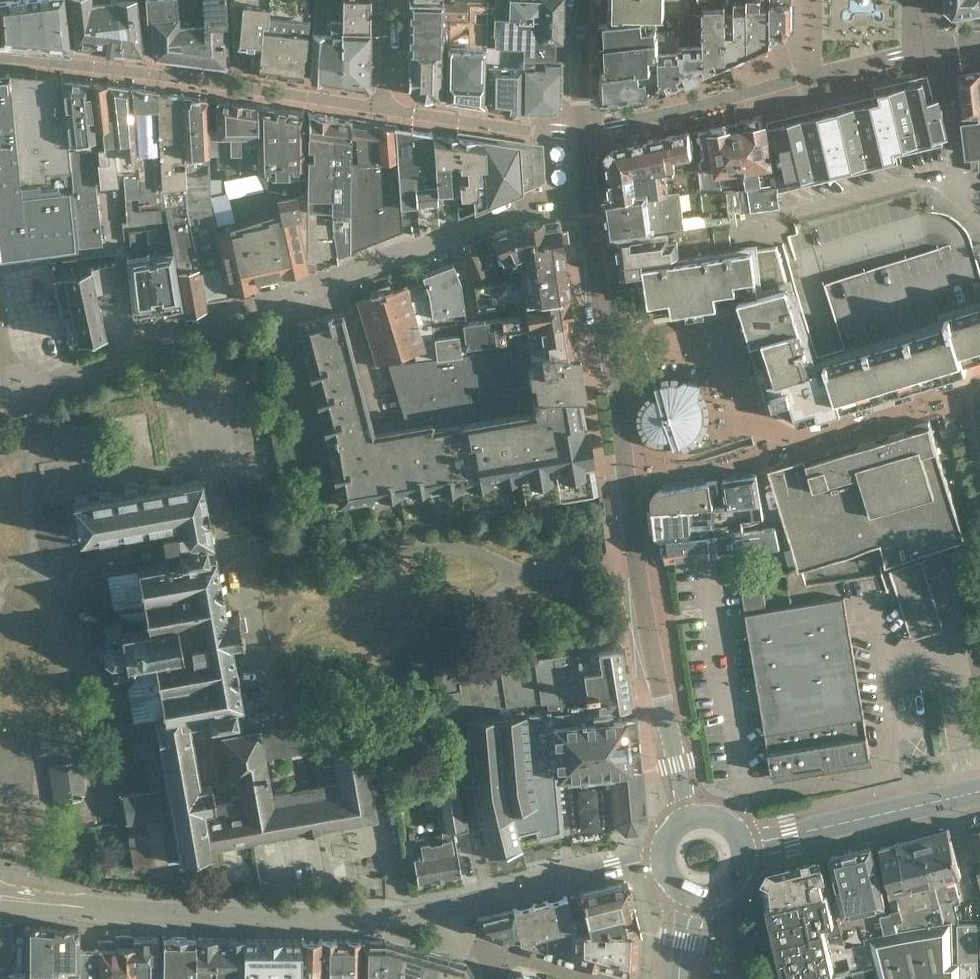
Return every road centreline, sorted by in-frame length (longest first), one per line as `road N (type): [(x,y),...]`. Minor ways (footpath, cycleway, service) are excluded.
road 1 (residential): [(0,325),(22,376),(37,385),(60,382),(512,206),(584,190)]
road 2 (tertiary): [(584,190),(636,556),(690,818)]
road 3 (secondary): [(425,913),(326,916),(32,900)]
road 4 (secondary): [(665,859),(425,913)]
road 5 (secondary): [(741,849),(976,792)]
road 6 (tertiary): [(584,0),(584,190)]
road 7 (residential): [(979,213),(959,187),(940,45)]
road 8 (residential): [(976,792),(953,686),(979,671)]

